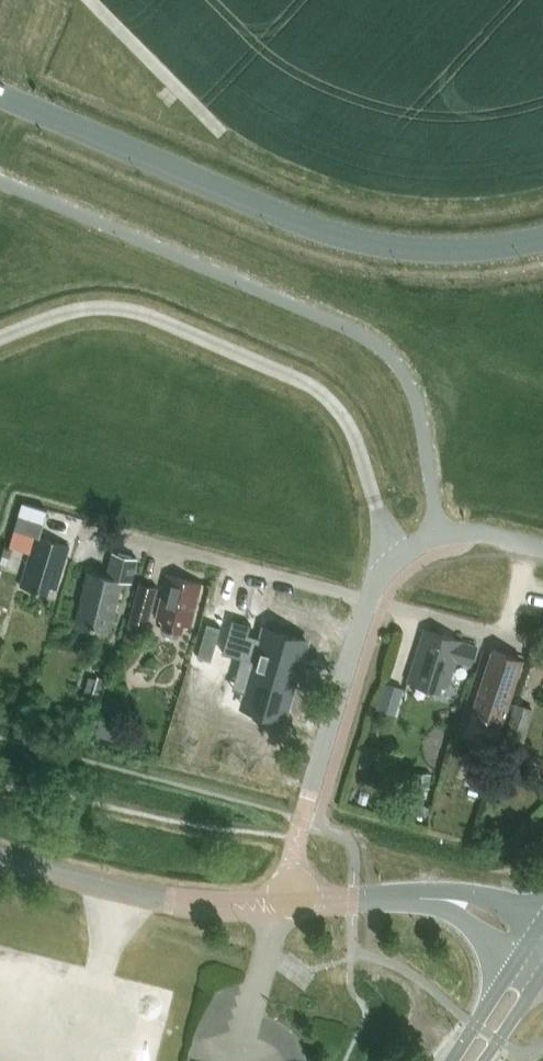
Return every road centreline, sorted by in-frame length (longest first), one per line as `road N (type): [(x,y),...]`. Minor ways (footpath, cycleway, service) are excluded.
road 1 (unclassified): [(0,95),(332,234),(447,250),(542,239)]
road 2 (unclassified): [(280,902),(381,577),(440,537),(542,547)]
road 3 (tertiary): [(280,902),(166,900),(0,858)]
road 4 (tertiary): [(542,945),(484,913),(436,898),(280,902)]
road 5 (secondary): [(466,1060),(542,945)]

